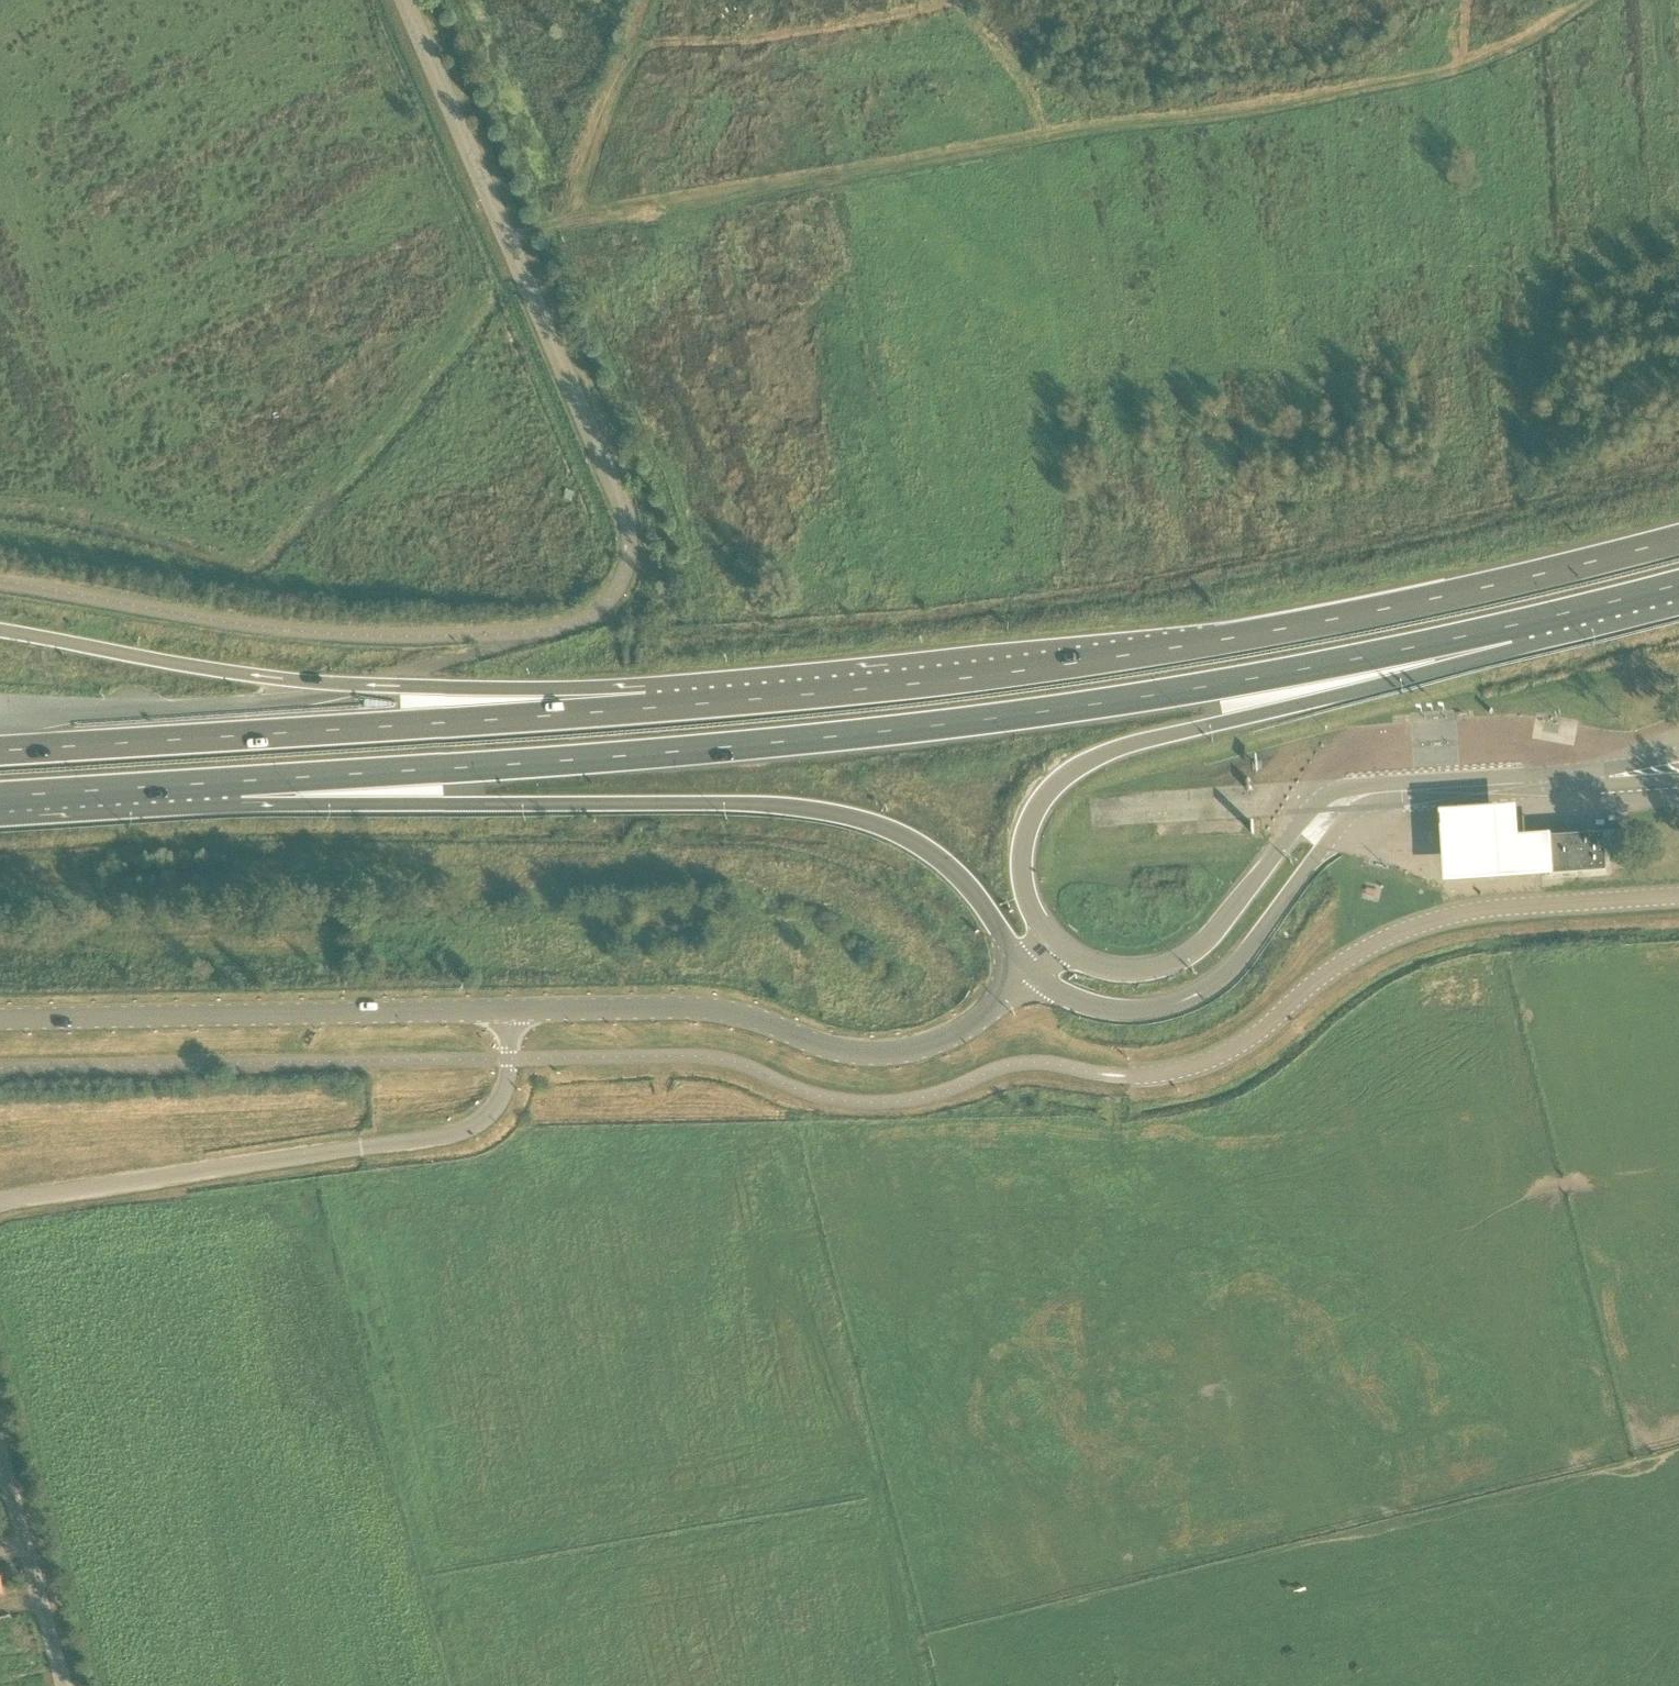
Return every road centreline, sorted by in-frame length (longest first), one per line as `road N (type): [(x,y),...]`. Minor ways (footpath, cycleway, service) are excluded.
road 1 (trunk): [(239,782),(936,726),(1143,697),(1511,626)]
road 2 (trunk): [(1678,540),(1216,642),(646,710)]
road 3 (trunk): [(239,782),(445,805),(681,803),(852,820),(905,841),(954,874),(1031,971)]
road 4 (trunk): [(1058,945),(1030,905),(1023,861),(1031,818),(1059,780),(1129,745),(1224,723),(1511,626)]
road 5 (trunk): [(646,710),(300,682),(0,632)]
road 6 (trunk): [(646,710),(0,751)]
road 7 (unclassified): [(509,1011),(508,1081),(474,1129),(0,1205)]
road 8 (unclassified): [(1133,1079),(1205,1065),(1243,1044),(1355,954),(1424,925),(1495,909),(1678,896)]
road 9 (unclassified): [(629,517),(406,0)]
road 10 (tertiary): [(1031,971),(950,1038),(866,1056),(687,1007),(509,1011)]
road 11 (tertiary): [(509,1011),(0,1020)]
road 12 (tertiary): [(1031,971),(1065,999),(1094,1009),(1157,1012),(1185,1003),(1234,974),(1325,848),(1385,794)]
road 13 (tertiary): [(1385,794),(1335,794),(1321,804),(1186,960),(1161,969),(1108,969),(1058,945)]
road 14 (tertiary): [(1385,794),(1668,770)]
road 15 (unclassified): [(0,1447),(67,1685)]
road 16 (trunk): [(0,797),(239,782)]
road 17 (trunk): [(1511,626),(1678,585)]

